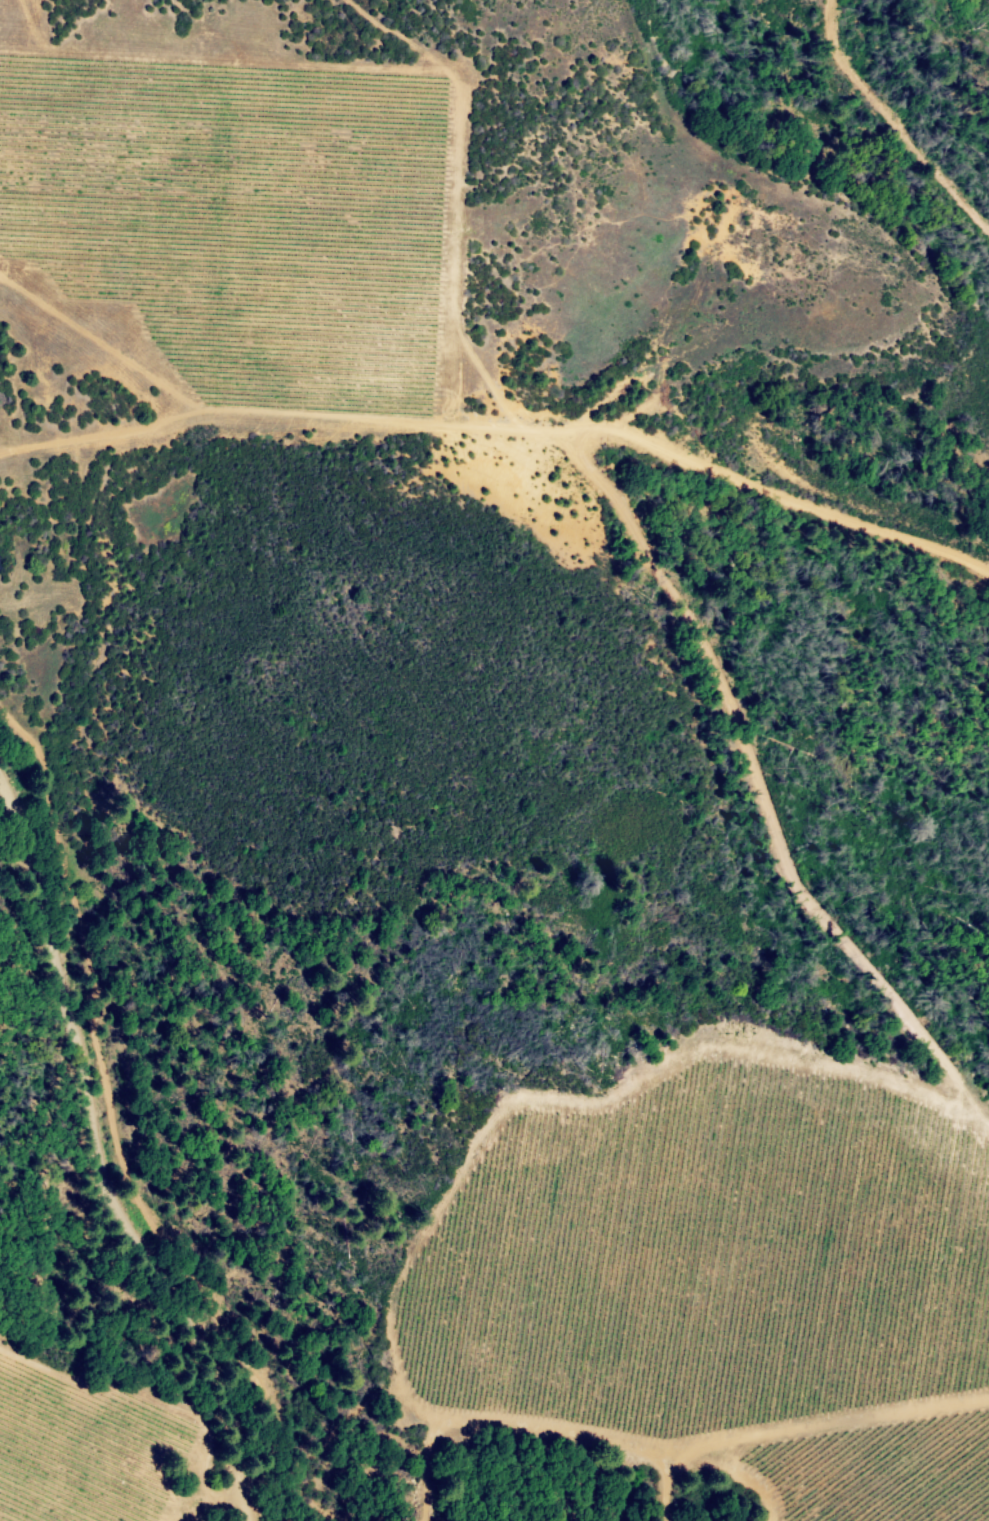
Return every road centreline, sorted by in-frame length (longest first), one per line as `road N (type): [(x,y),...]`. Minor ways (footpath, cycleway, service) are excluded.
road 1 (residential): [(0,785),(43,901),(102,1166),(191,1330),(227,1417),(246,1520)]

